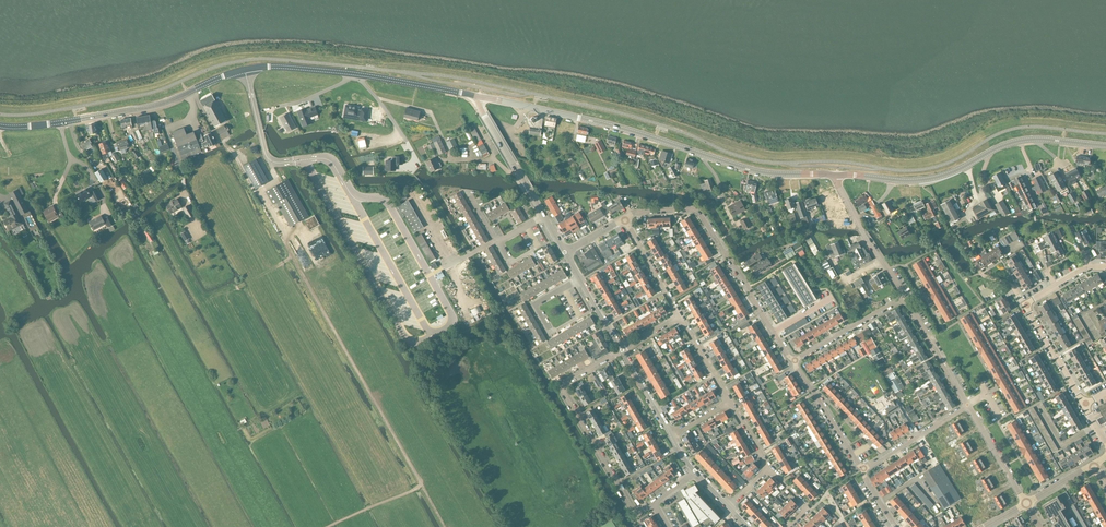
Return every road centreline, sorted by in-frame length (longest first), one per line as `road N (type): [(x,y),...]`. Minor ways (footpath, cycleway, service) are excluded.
road 1 (tertiary): [(478,97),(615,127),(758,172),(837,175)]
road 2 (tertiary): [(356,74),(244,69),(154,106),(0,126)]
road 3 (track): [(444,526),(293,257),(283,262)]
road 4 (tertiary): [(837,175),(931,179),(1028,139),(1105,145)]
road 5 (residential): [(792,361),(698,210),(637,211),(624,219)]
road 6 (residential): [(637,510),(560,384),(622,350)]
road 7 (tertiary): [(543,217),(478,97)]
road 8 (residential): [(596,307),(551,331),(536,306),(580,280)]
road 9 (residential): [(862,470),(792,361)]
road 10 (residential): [(903,297),(792,361)]
road 11 (residential): [(968,406),(903,297)]
road 12 (residential): [(903,297),(840,187)]
road 13 (tertiary): [(478,97),(356,74)]
road 14 (residential): [(862,470),(968,406)]

